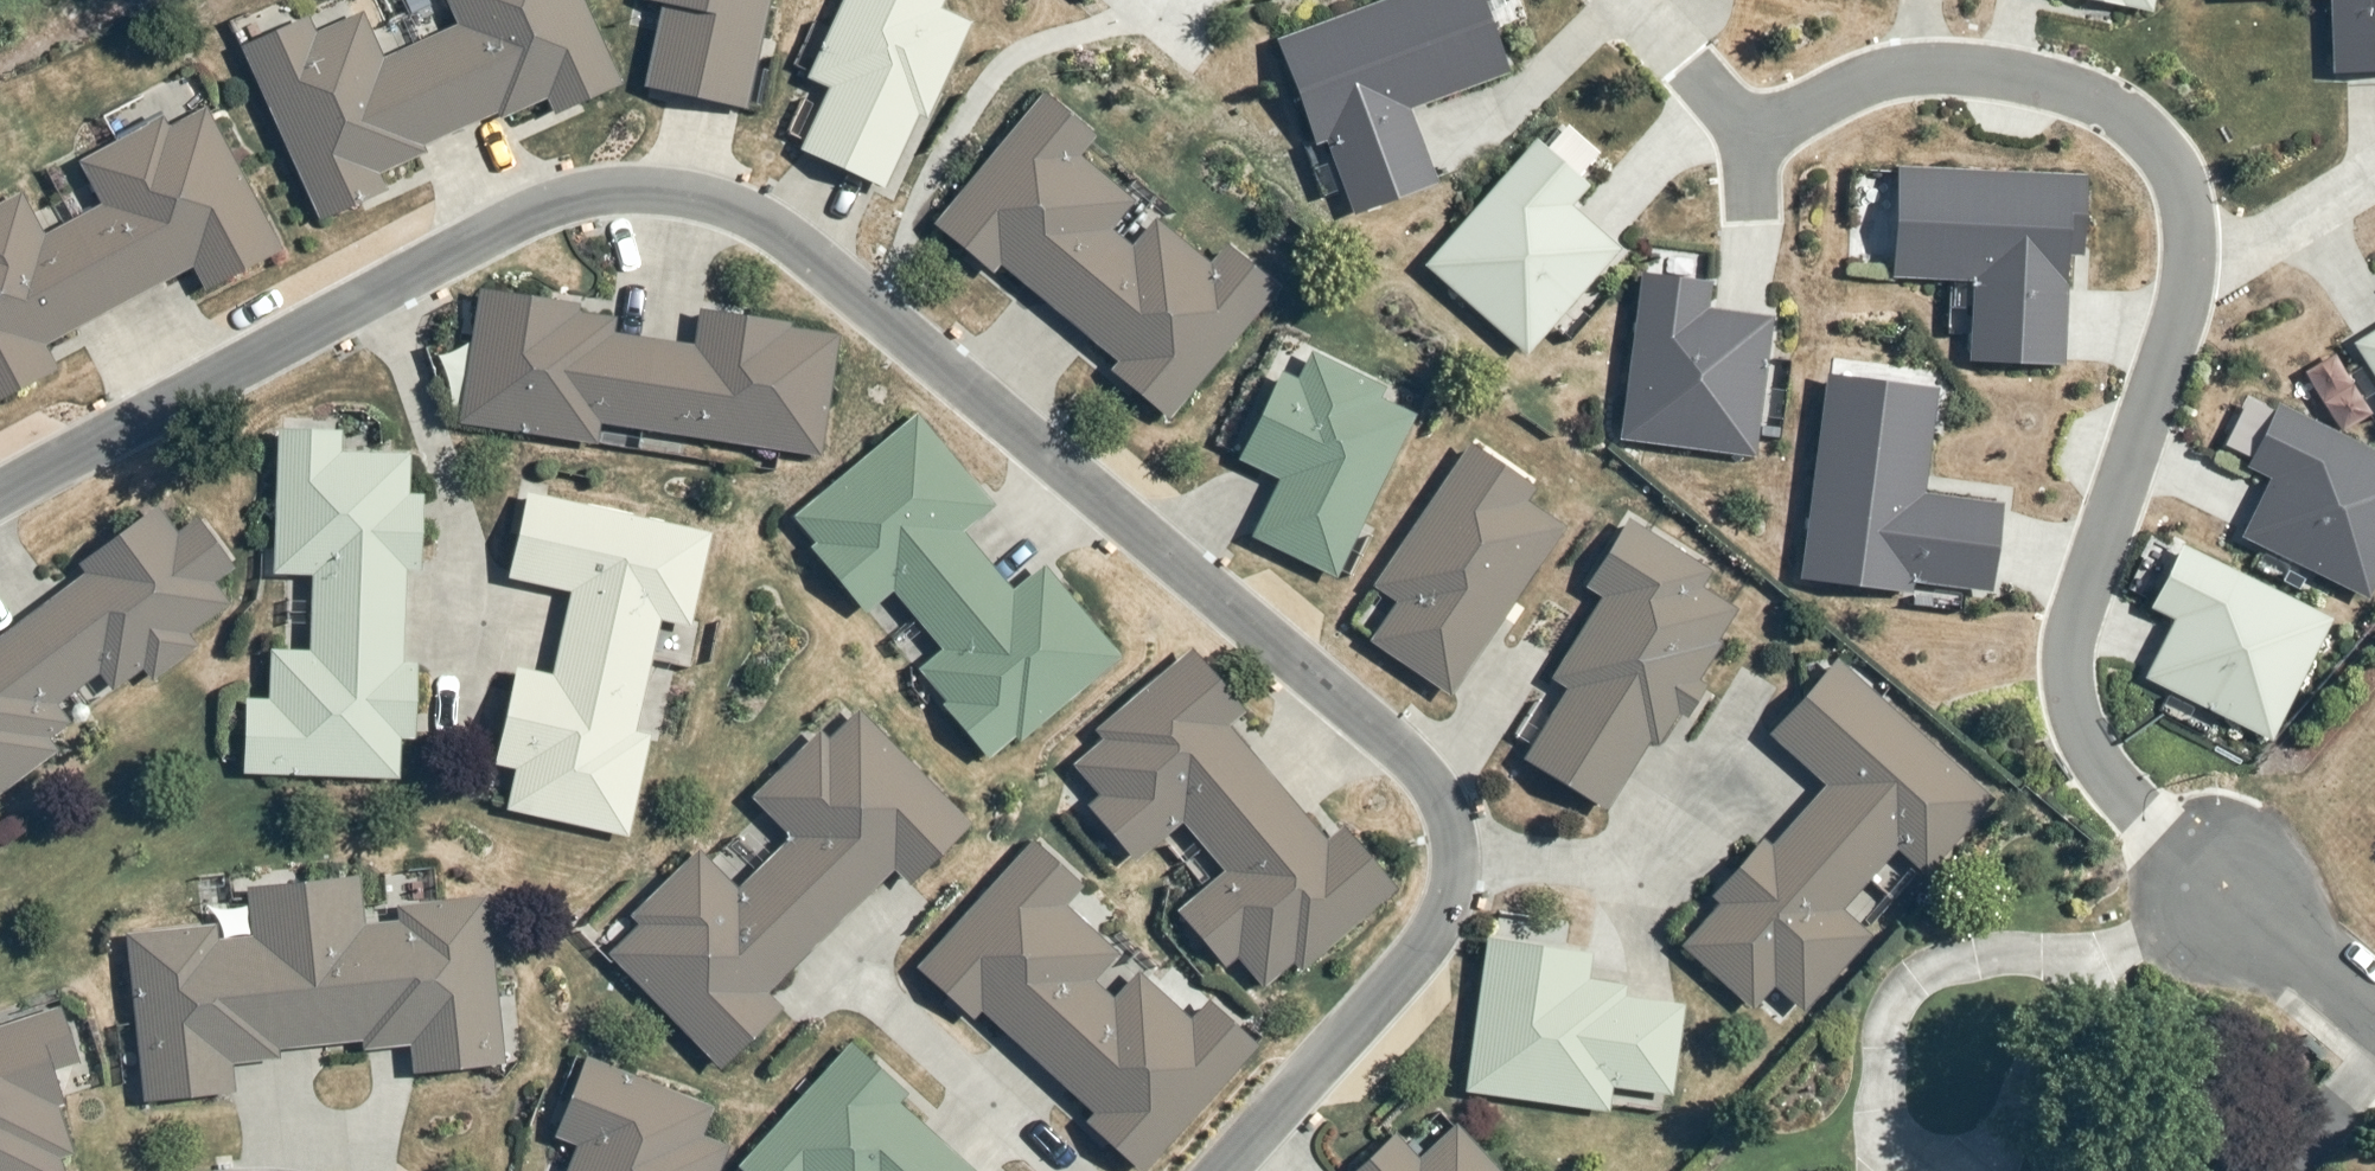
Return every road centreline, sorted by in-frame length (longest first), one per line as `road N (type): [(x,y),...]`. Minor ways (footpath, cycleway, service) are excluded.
road 1 (residential): [(0,488),(498,227),(570,197),(640,185),(715,196),(813,256),(1389,740),(1432,785),(1454,842),(1448,893),(1416,952),(1218,1170)]
road 2 (residential): [(2374,1016),(2226,897)]
road 3 (residential): [(2275,1170),(2374,1057)]

